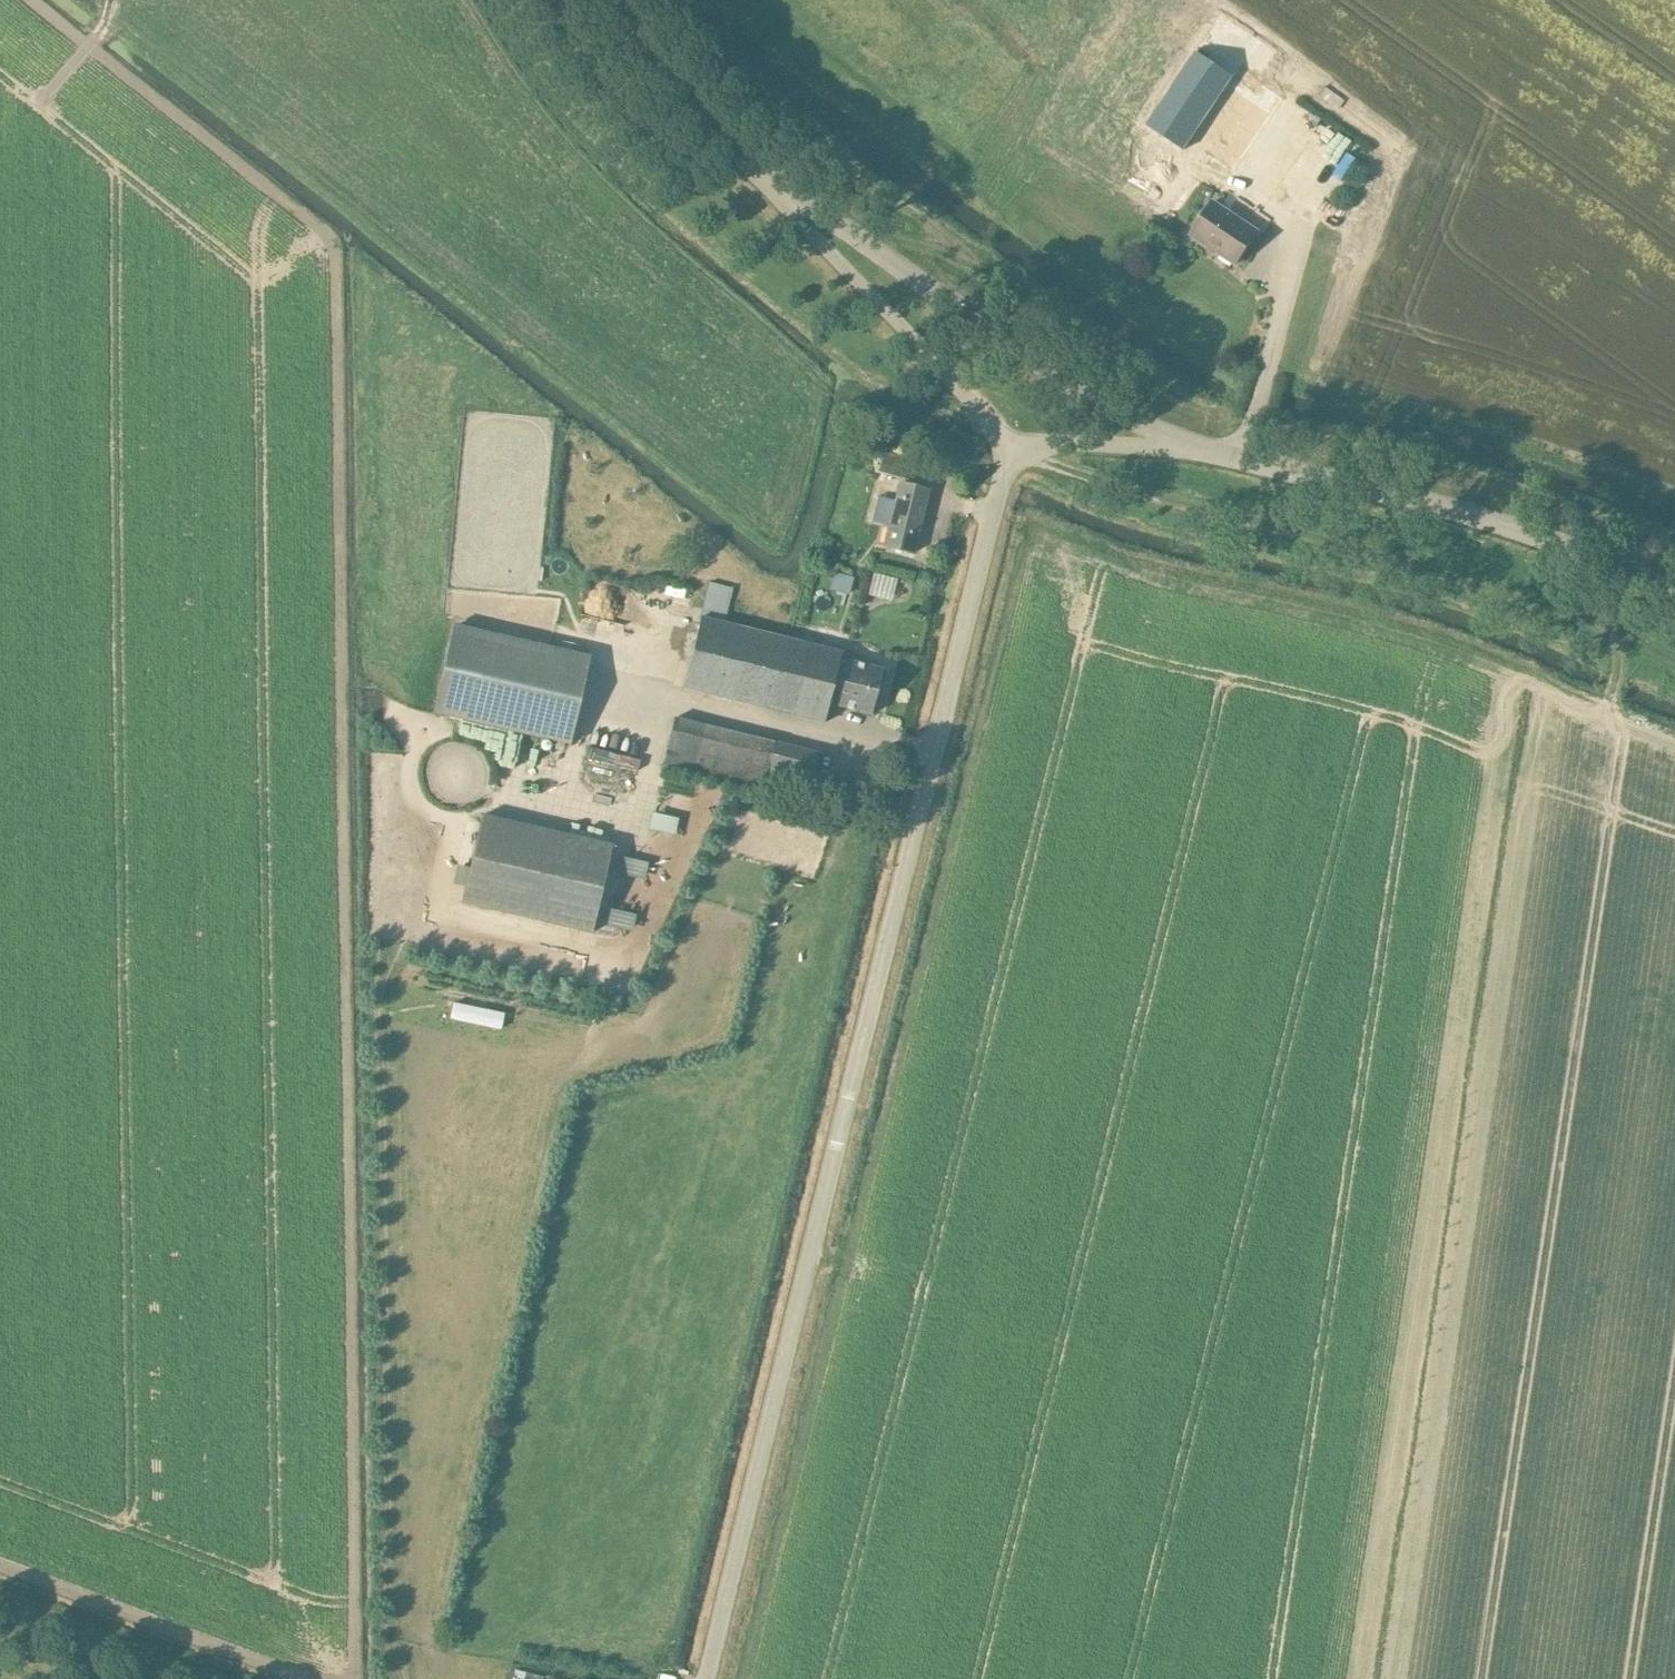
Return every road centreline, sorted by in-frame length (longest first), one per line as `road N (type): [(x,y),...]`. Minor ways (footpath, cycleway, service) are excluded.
road 1 (unclassified): [(705,1678),(1011,443)]
road 2 (unclassified): [(755,170),(1090,395),(1195,445)]
road 3 (unclassified): [(1195,445),(1494,521),(1674,591)]
road 4 (unclassified): [(755,170),(1011,443)]
road 5 (unclassified): [(610,0),(634,37),(755,170)]
road 6 (unclassified): [(1011,443),(1195,445)]

